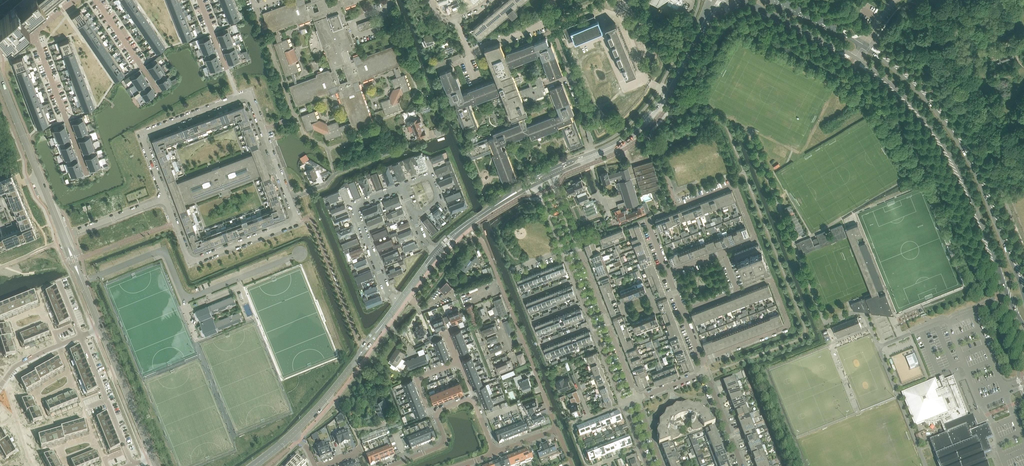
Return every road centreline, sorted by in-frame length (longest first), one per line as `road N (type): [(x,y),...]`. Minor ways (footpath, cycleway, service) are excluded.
road 1 (tertiary): [(855,57),(910,105),(948,156),(1023,328)]
road 2 (residential): [(557,429),(480,239),(465,241),(421,296),(405,292)]
road 3 (tertiary): [(1023,293),(953,131),(893,65),(862,46)]
road 4 (residential): [(290,200),(249,94),(143,132),(166,199)]
road 5 (residential): [(667,273),(646,218),(734,185),(755,238),(722,251)]
road 6 (residential): [(166,199),(189,262),(298,223),(290,200)]
road 7 (tertiary): [(589,157),(642,122),(700,27)]
road 8 (tertiary): [(290,435),(399,301)]
road 9 (unclassified): [(63,238),(0,79)]
road 10 (residential): [(399,301),(387,291),(355,211),(402,187)]
road 11 (residential): [(87,176),(33,34)]
road 12 (residential): [(738,292),(771,280),(789,326),(731,348)]
road 13 (unclassified): [(153,456),(101,328)]
road 14 (residential): [(81,337),(133,464)]
road 15 (tertiary): [(742,0),(855,57)]

